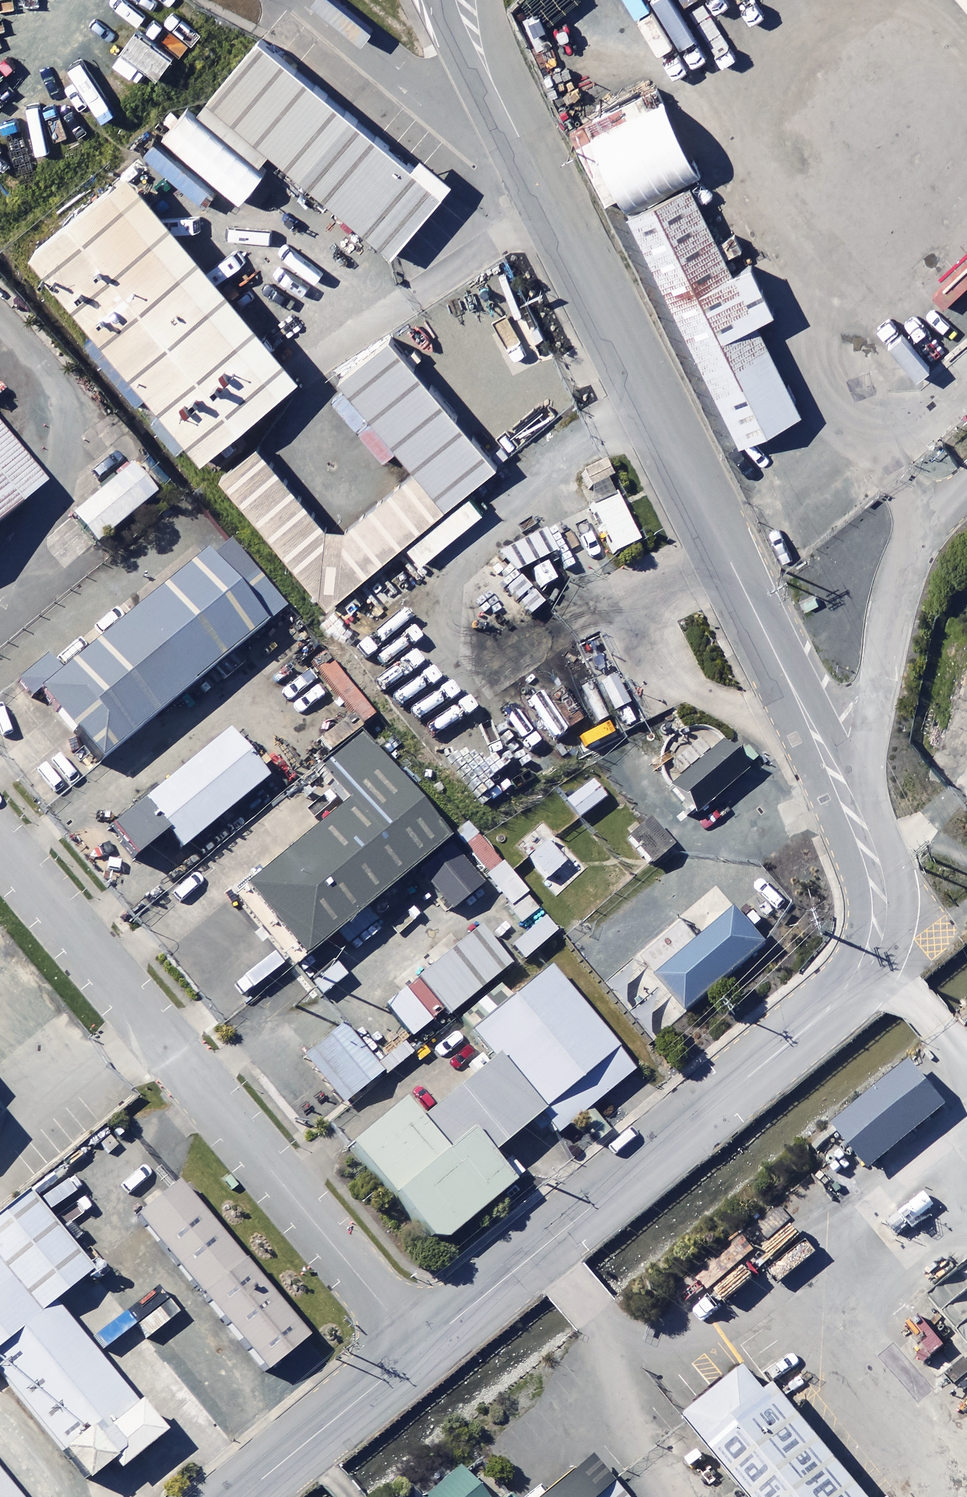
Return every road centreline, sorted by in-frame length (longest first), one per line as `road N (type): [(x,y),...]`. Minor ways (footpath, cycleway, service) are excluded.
road 1 (unclassified): [(420,1348),(857,970),(872,894),(858,830),(494,90),(466,0)]
road 2 (unclassified): [(0,841),(420,1348)]
road 3 (unclassified): [(241,1496),(420,1348)]

